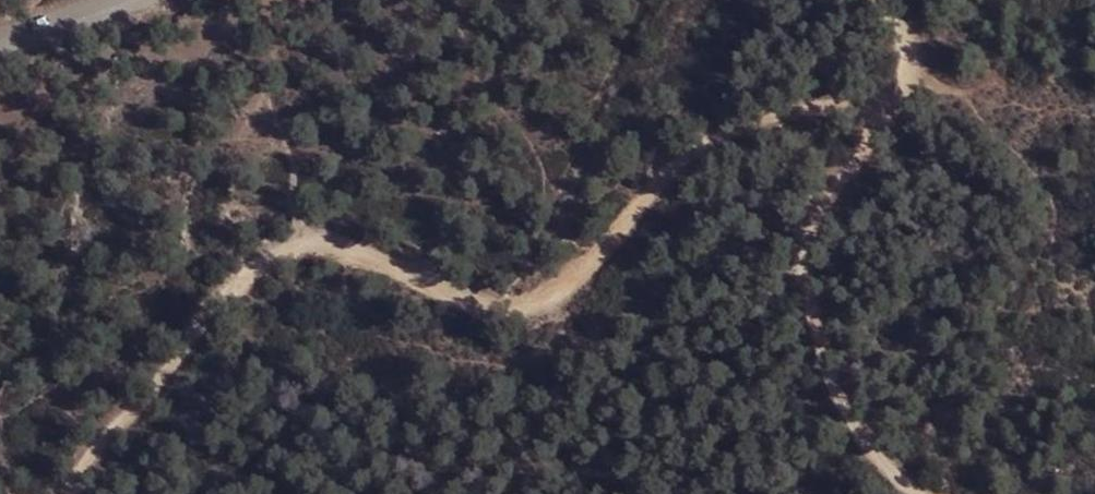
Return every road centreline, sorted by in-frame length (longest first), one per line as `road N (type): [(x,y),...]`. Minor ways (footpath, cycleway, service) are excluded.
road 1 (track): [(66,493),(219,302),(270,258),(307,244),(335,245),(472,305),(511,311),(547,301),(581,277),(701,147),(903,81)]
road 2 (track): [(918,493),(857,434),(826,373),(807,284),(806,253),(820,213),(881,130),(903,81)]
road 3 (unclassified): [(119,0),(0,44)]

